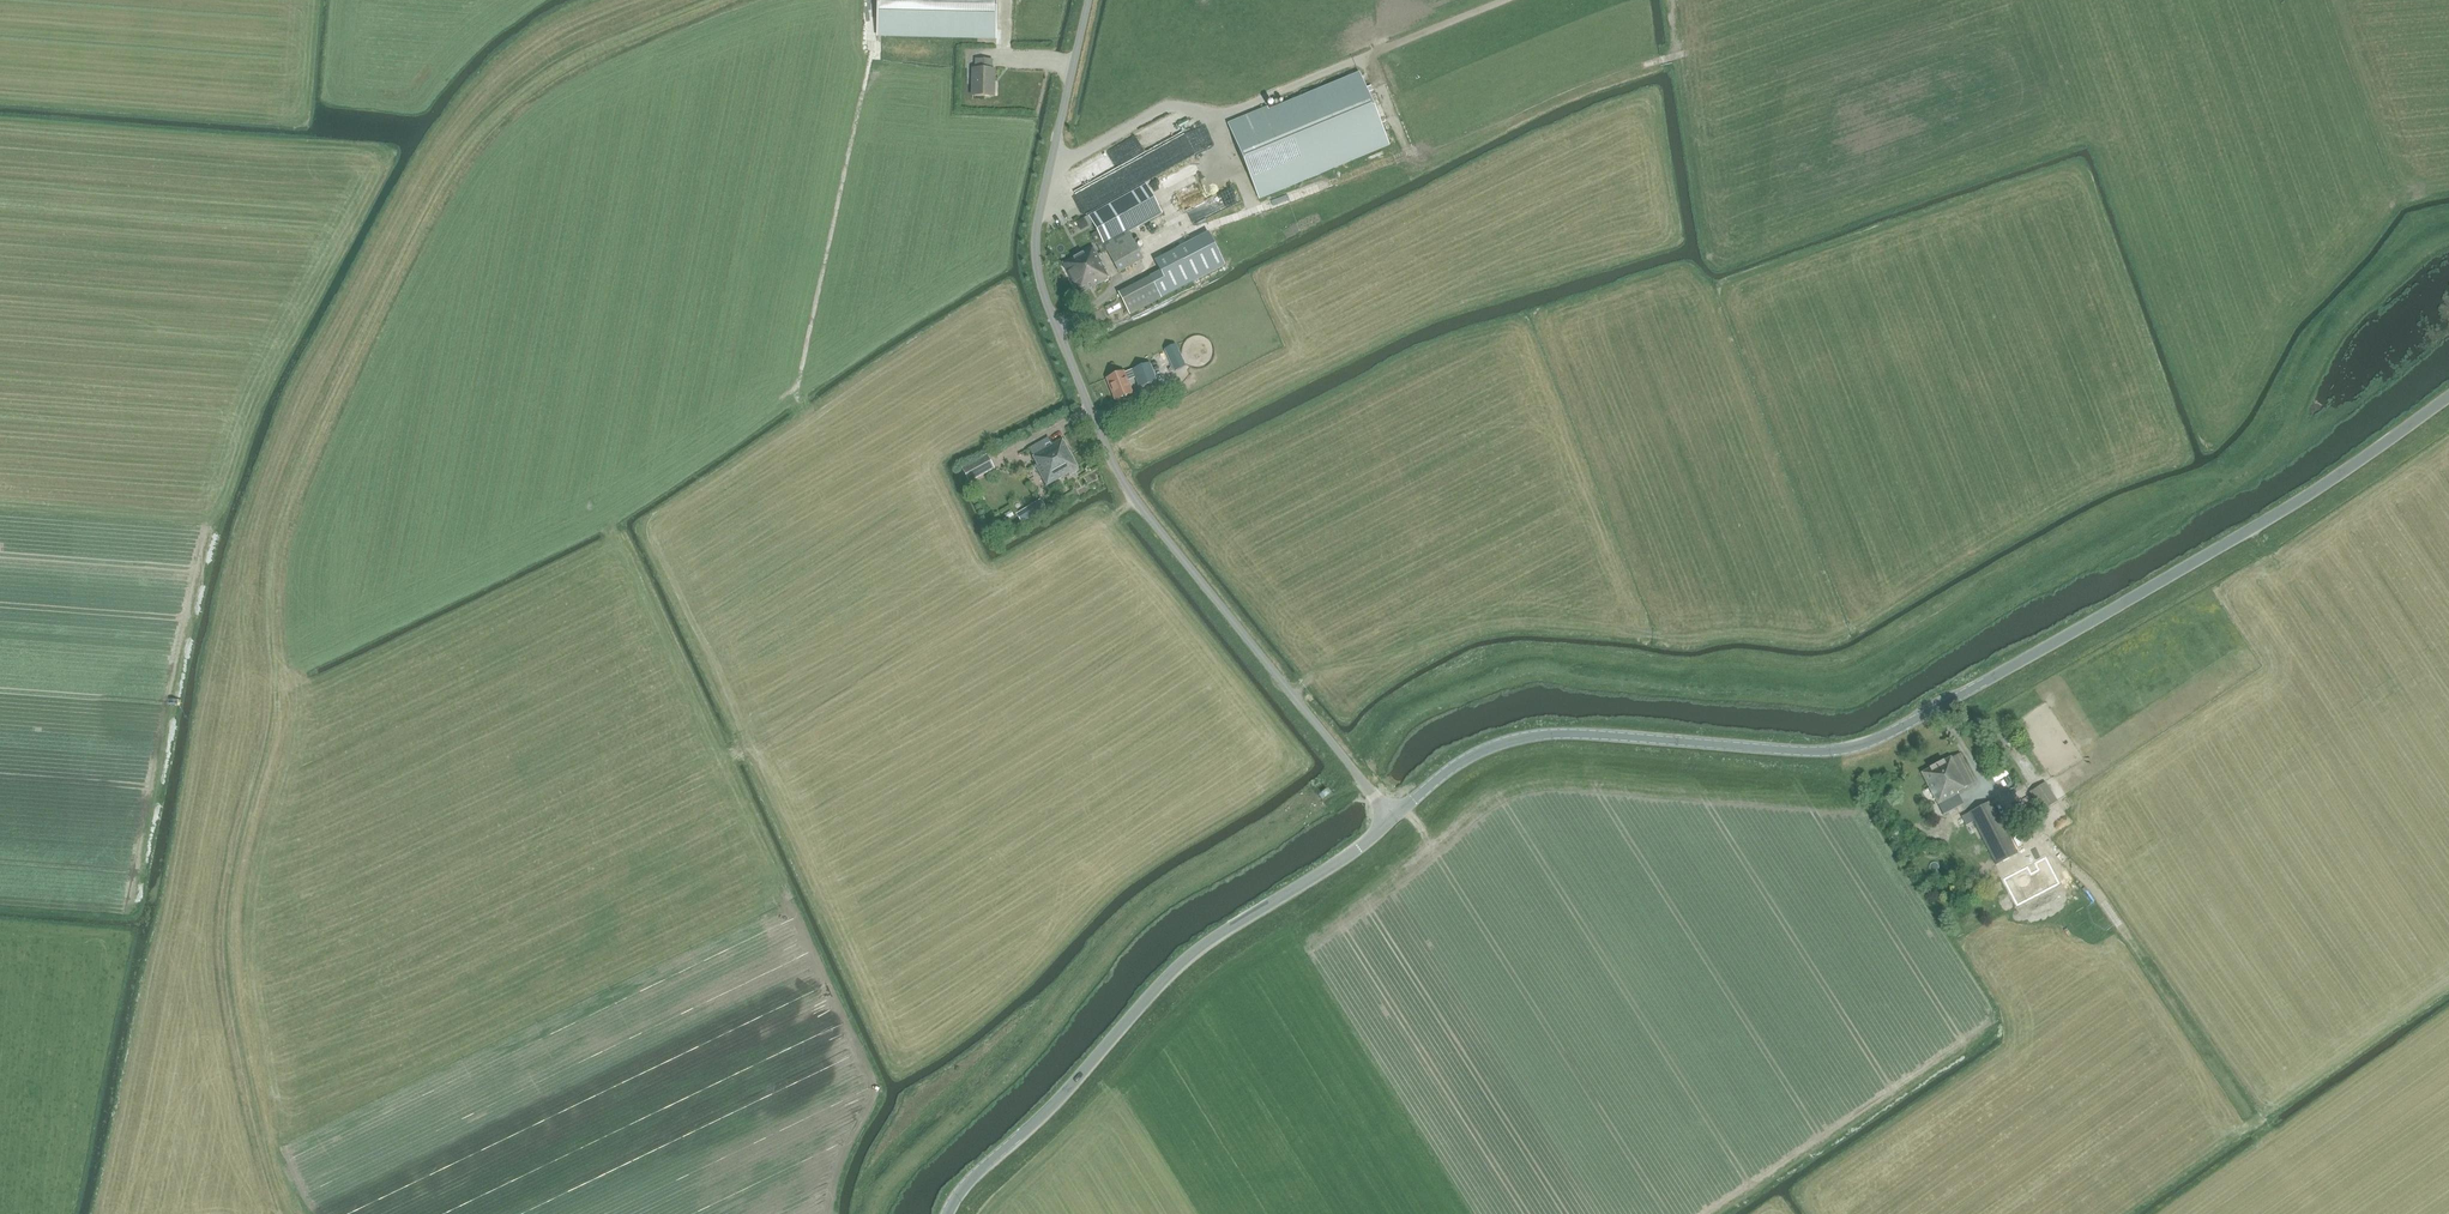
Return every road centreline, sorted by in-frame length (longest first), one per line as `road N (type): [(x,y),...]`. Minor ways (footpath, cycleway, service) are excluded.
road 1 (unclassified): [(1396,818),(1459,764),(1519,737),(1813,751),(1863,747),(2219,551),(2448,398)]
road 2 (unclassified): [(1396,818),(1118,476),(1063,350),(1040,278),(1037,230),(1086,0)]
road 3 (unclassified): [(946,1213),(1175,969),(1396,818)]
road 4 (track): [(1506,0),(1219,118),(1168,106),(1051,165)]

